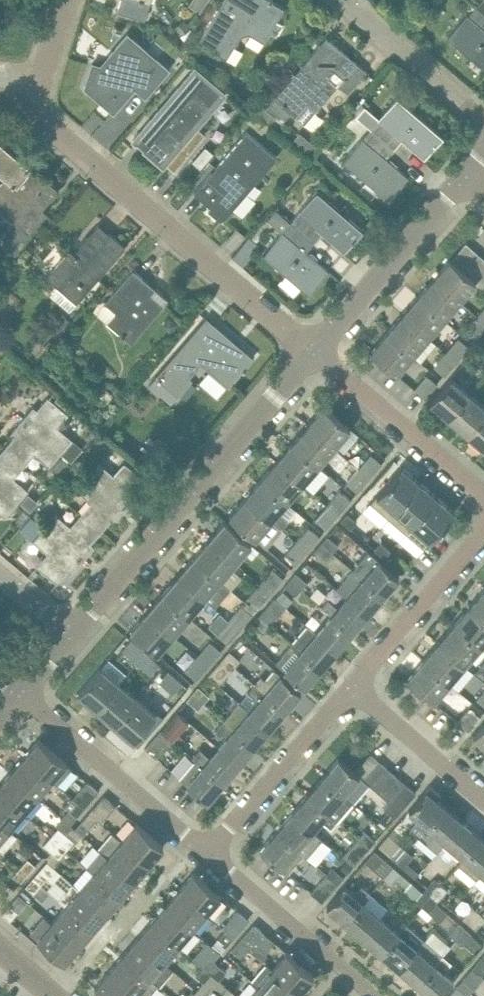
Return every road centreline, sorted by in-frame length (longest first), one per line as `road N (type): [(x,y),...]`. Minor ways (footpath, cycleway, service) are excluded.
road 1 (residential): [(315,352),(48,127),(36,107),(40,85)]
road 2 (residential): [(69,640),(315,352)]
road 3 (residential): [(207,853),(20,697)]
road 4 (residential): [(315,352),(462,180)]
road 5 (residential): [(483,496),(315,352)]
road 6 (residential): [(207,853),(350,686)]
road 7 (residential): [(373,995),(207,853)]
road 8 (residential): [(350,686),(483,531)]
road 9 (residential): [(483,121),(340,0)]
road 10 (residential): [(483,801),(350,686)]

